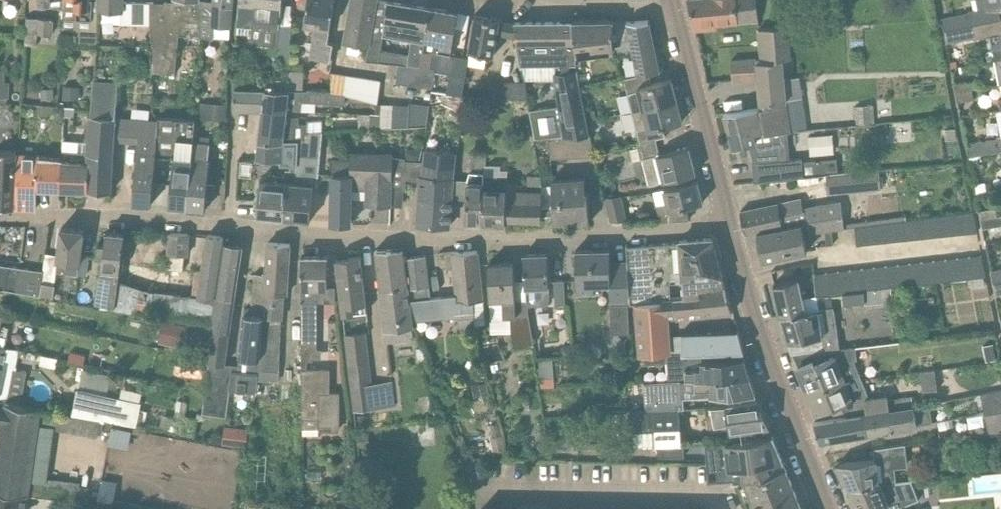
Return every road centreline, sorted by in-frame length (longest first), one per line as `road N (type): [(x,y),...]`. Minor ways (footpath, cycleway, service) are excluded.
road 1 (residential): [(0,217),(332,237),(534,239),(728,227)]
road 2 (residential): [(728,227),(828,508)]
road 3 (residential): [(671,9),(728,227)]
road 4 (residential): [(671,9),(529,0)]

